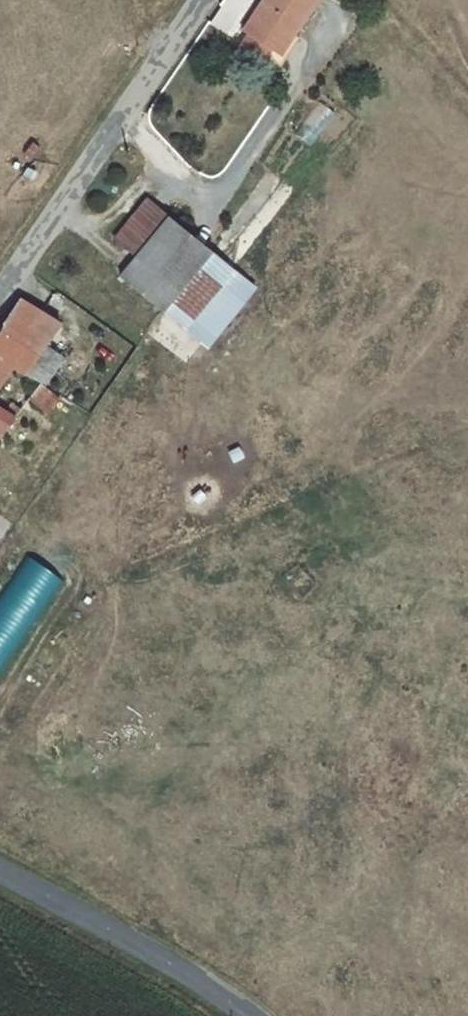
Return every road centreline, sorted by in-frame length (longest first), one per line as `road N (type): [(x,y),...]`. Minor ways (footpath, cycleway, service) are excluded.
road 1 (unclassified): [(0,287),(195,0)]
road 2 (tertiary): [(0,870),(248,1015)]

